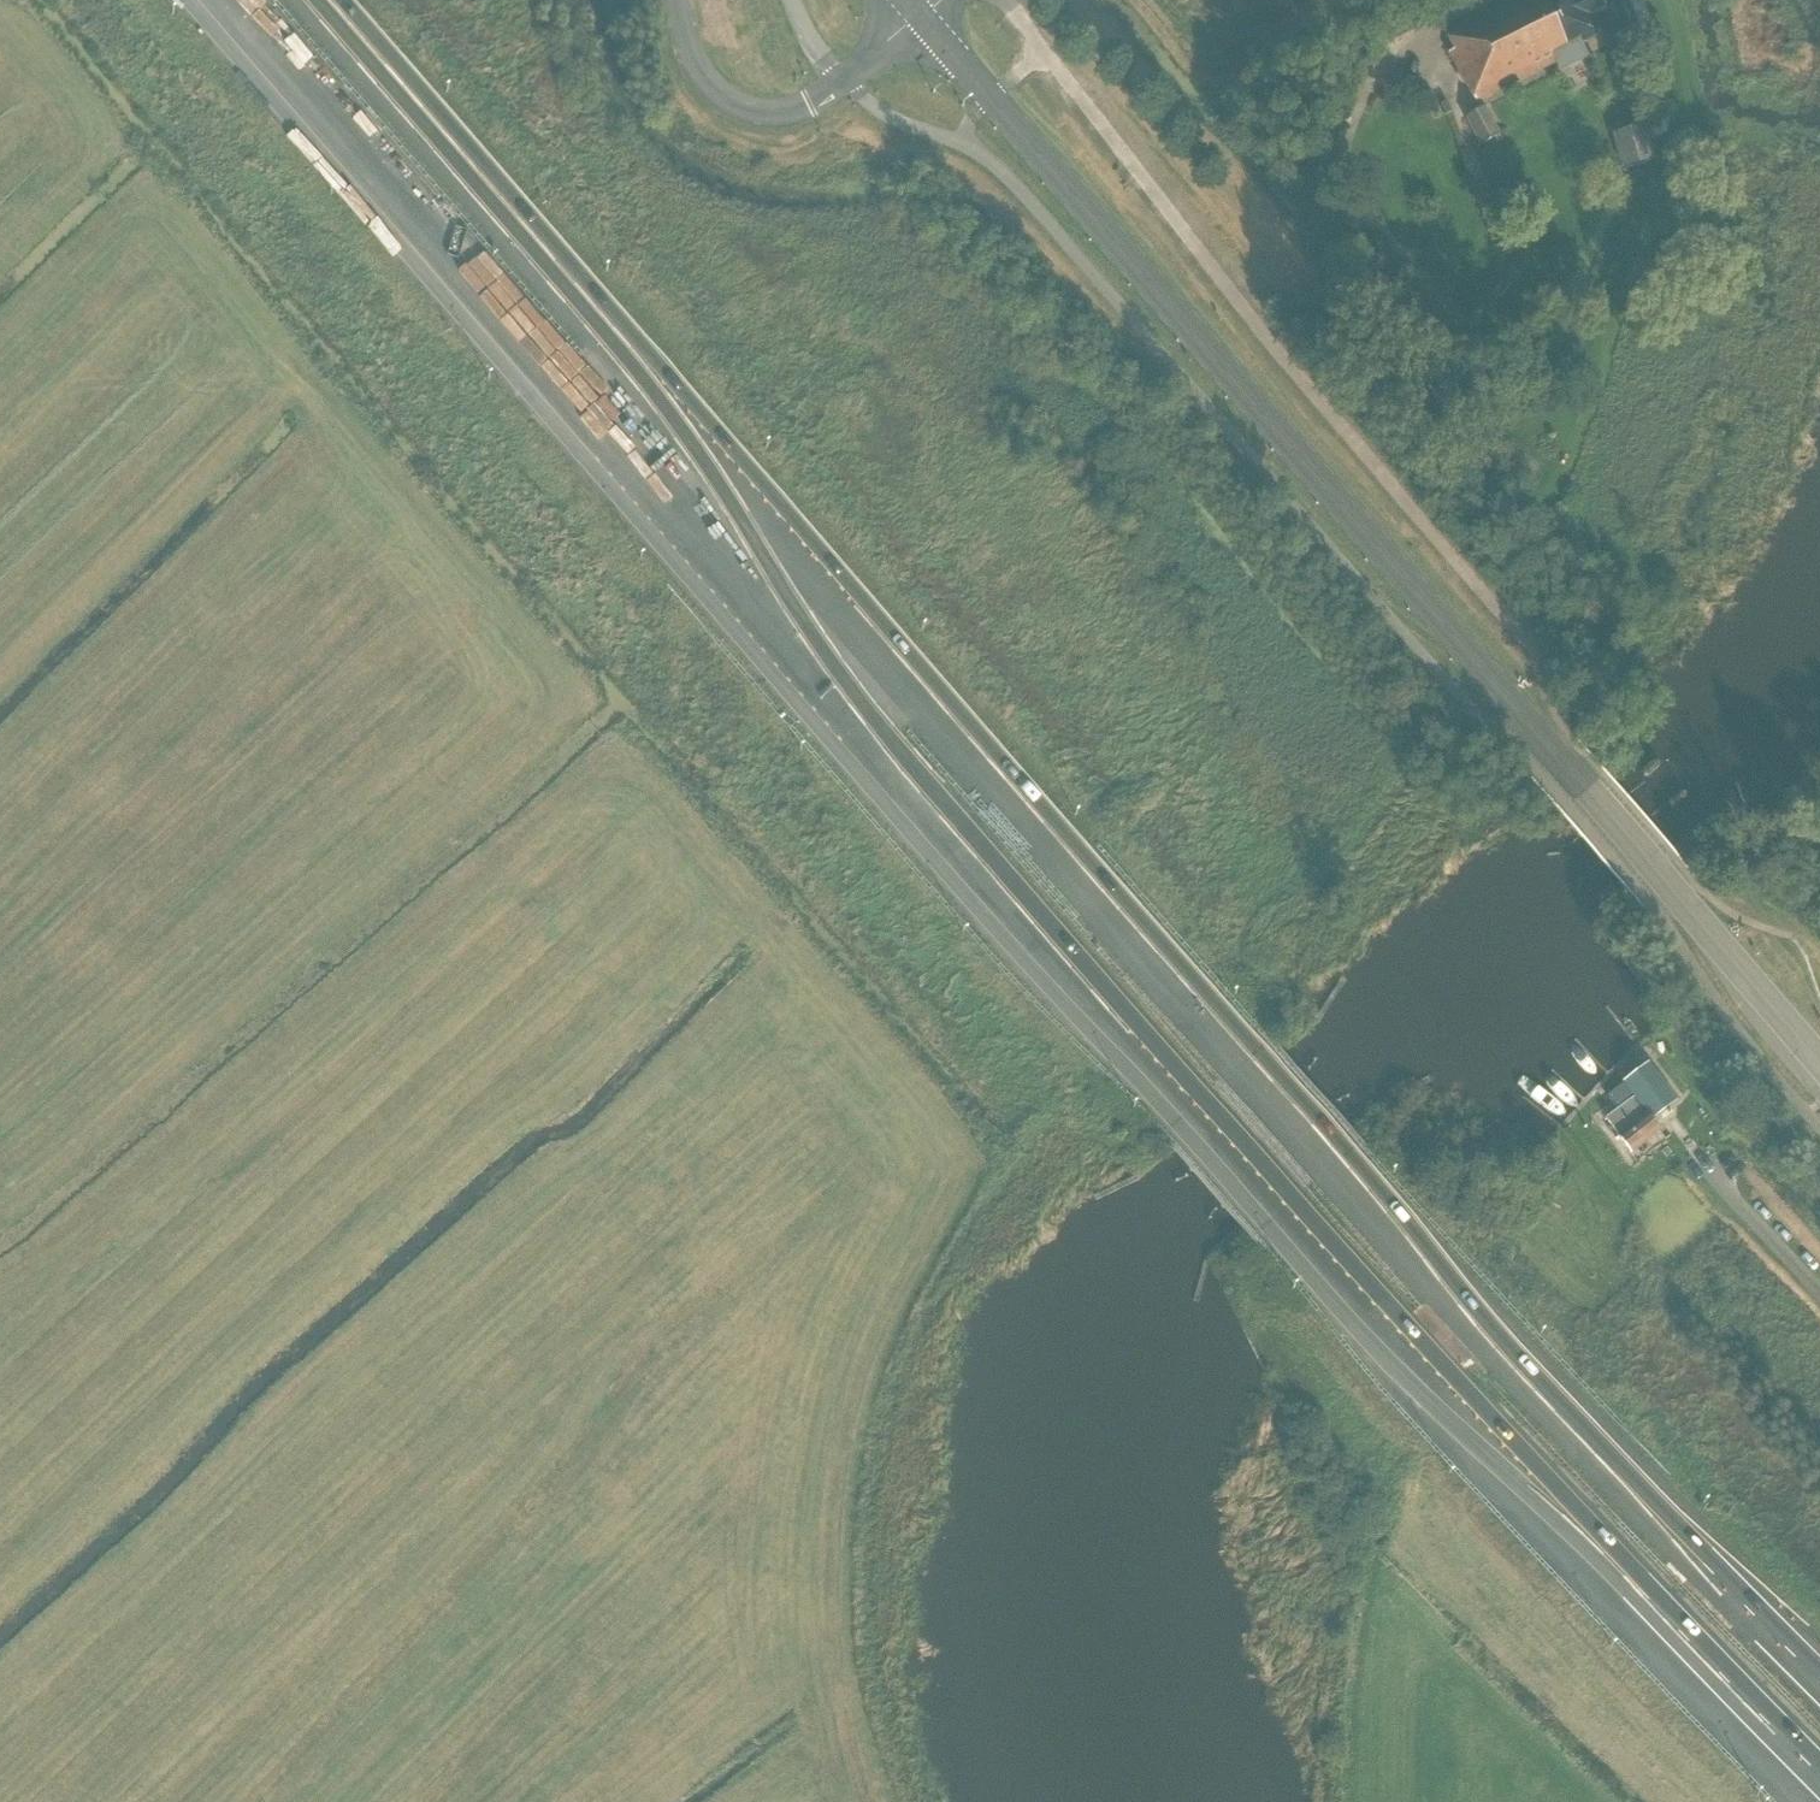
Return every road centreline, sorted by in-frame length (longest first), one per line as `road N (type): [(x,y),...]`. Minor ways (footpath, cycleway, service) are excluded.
road 1 (motorway): [(237,0),(1196,1104),(1684,1646),(1819,1776)]
road 2 (motorway): [(1819,1682),(1712,1578),(1331,1167),(314,0)]
road 3 (tertiary): [(1819,1066),(923,19)]
road 4 (unclassified): [(923,19),(802,111),(756,113),(725,103),(704,81),(685,42),(677,0)]

